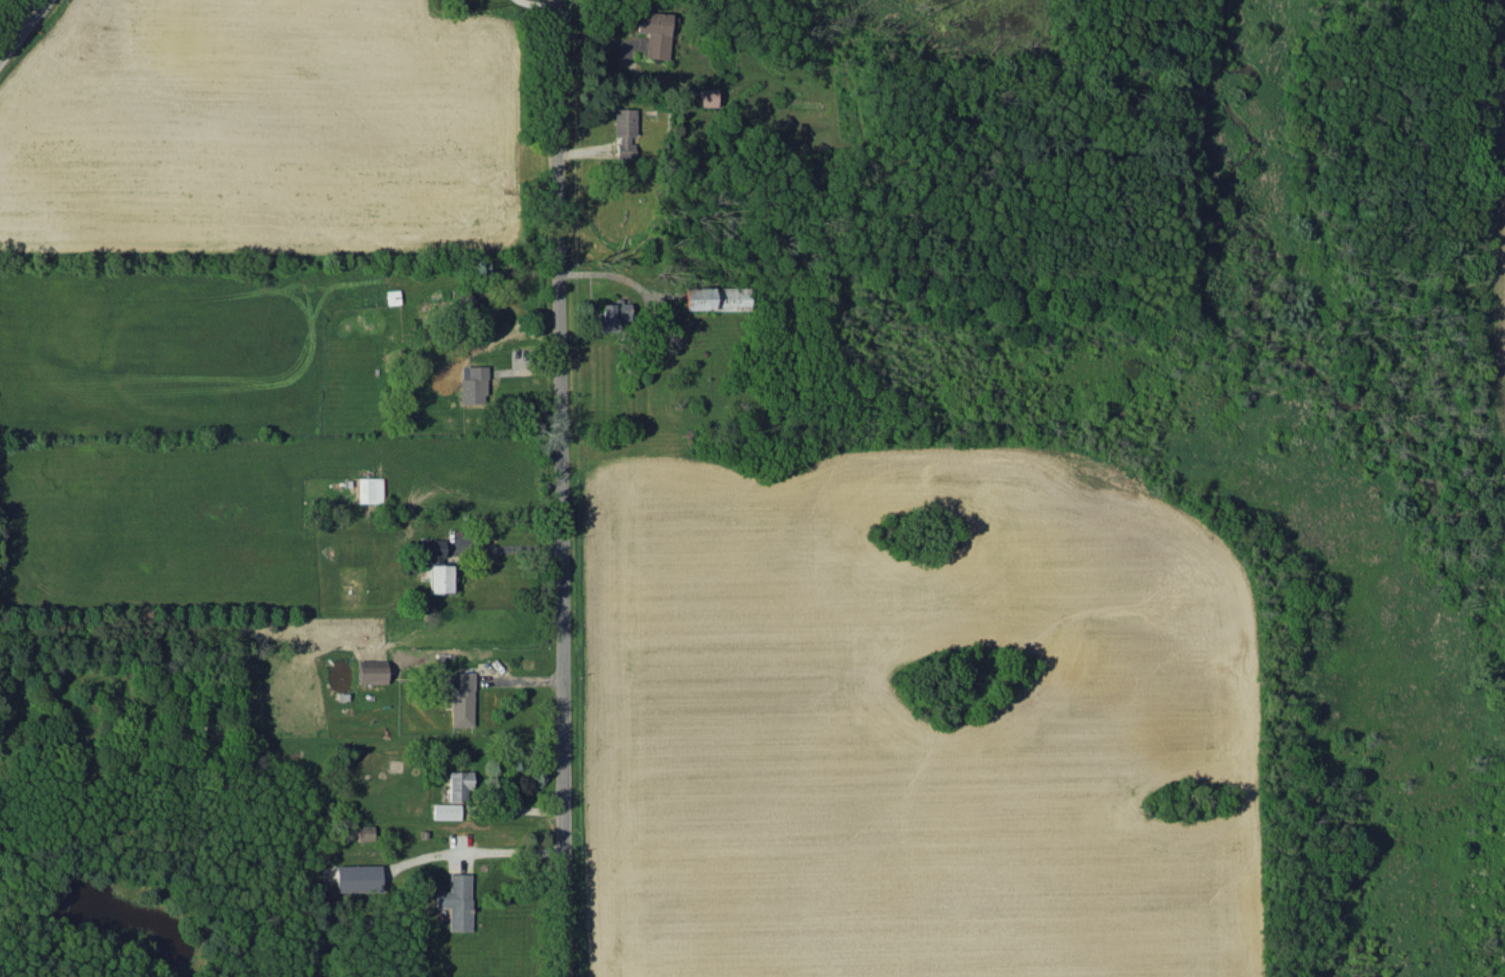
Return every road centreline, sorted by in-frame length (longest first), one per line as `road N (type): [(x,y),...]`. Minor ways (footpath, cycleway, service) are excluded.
road 1 (residential): [(550,0),(560,976)]

